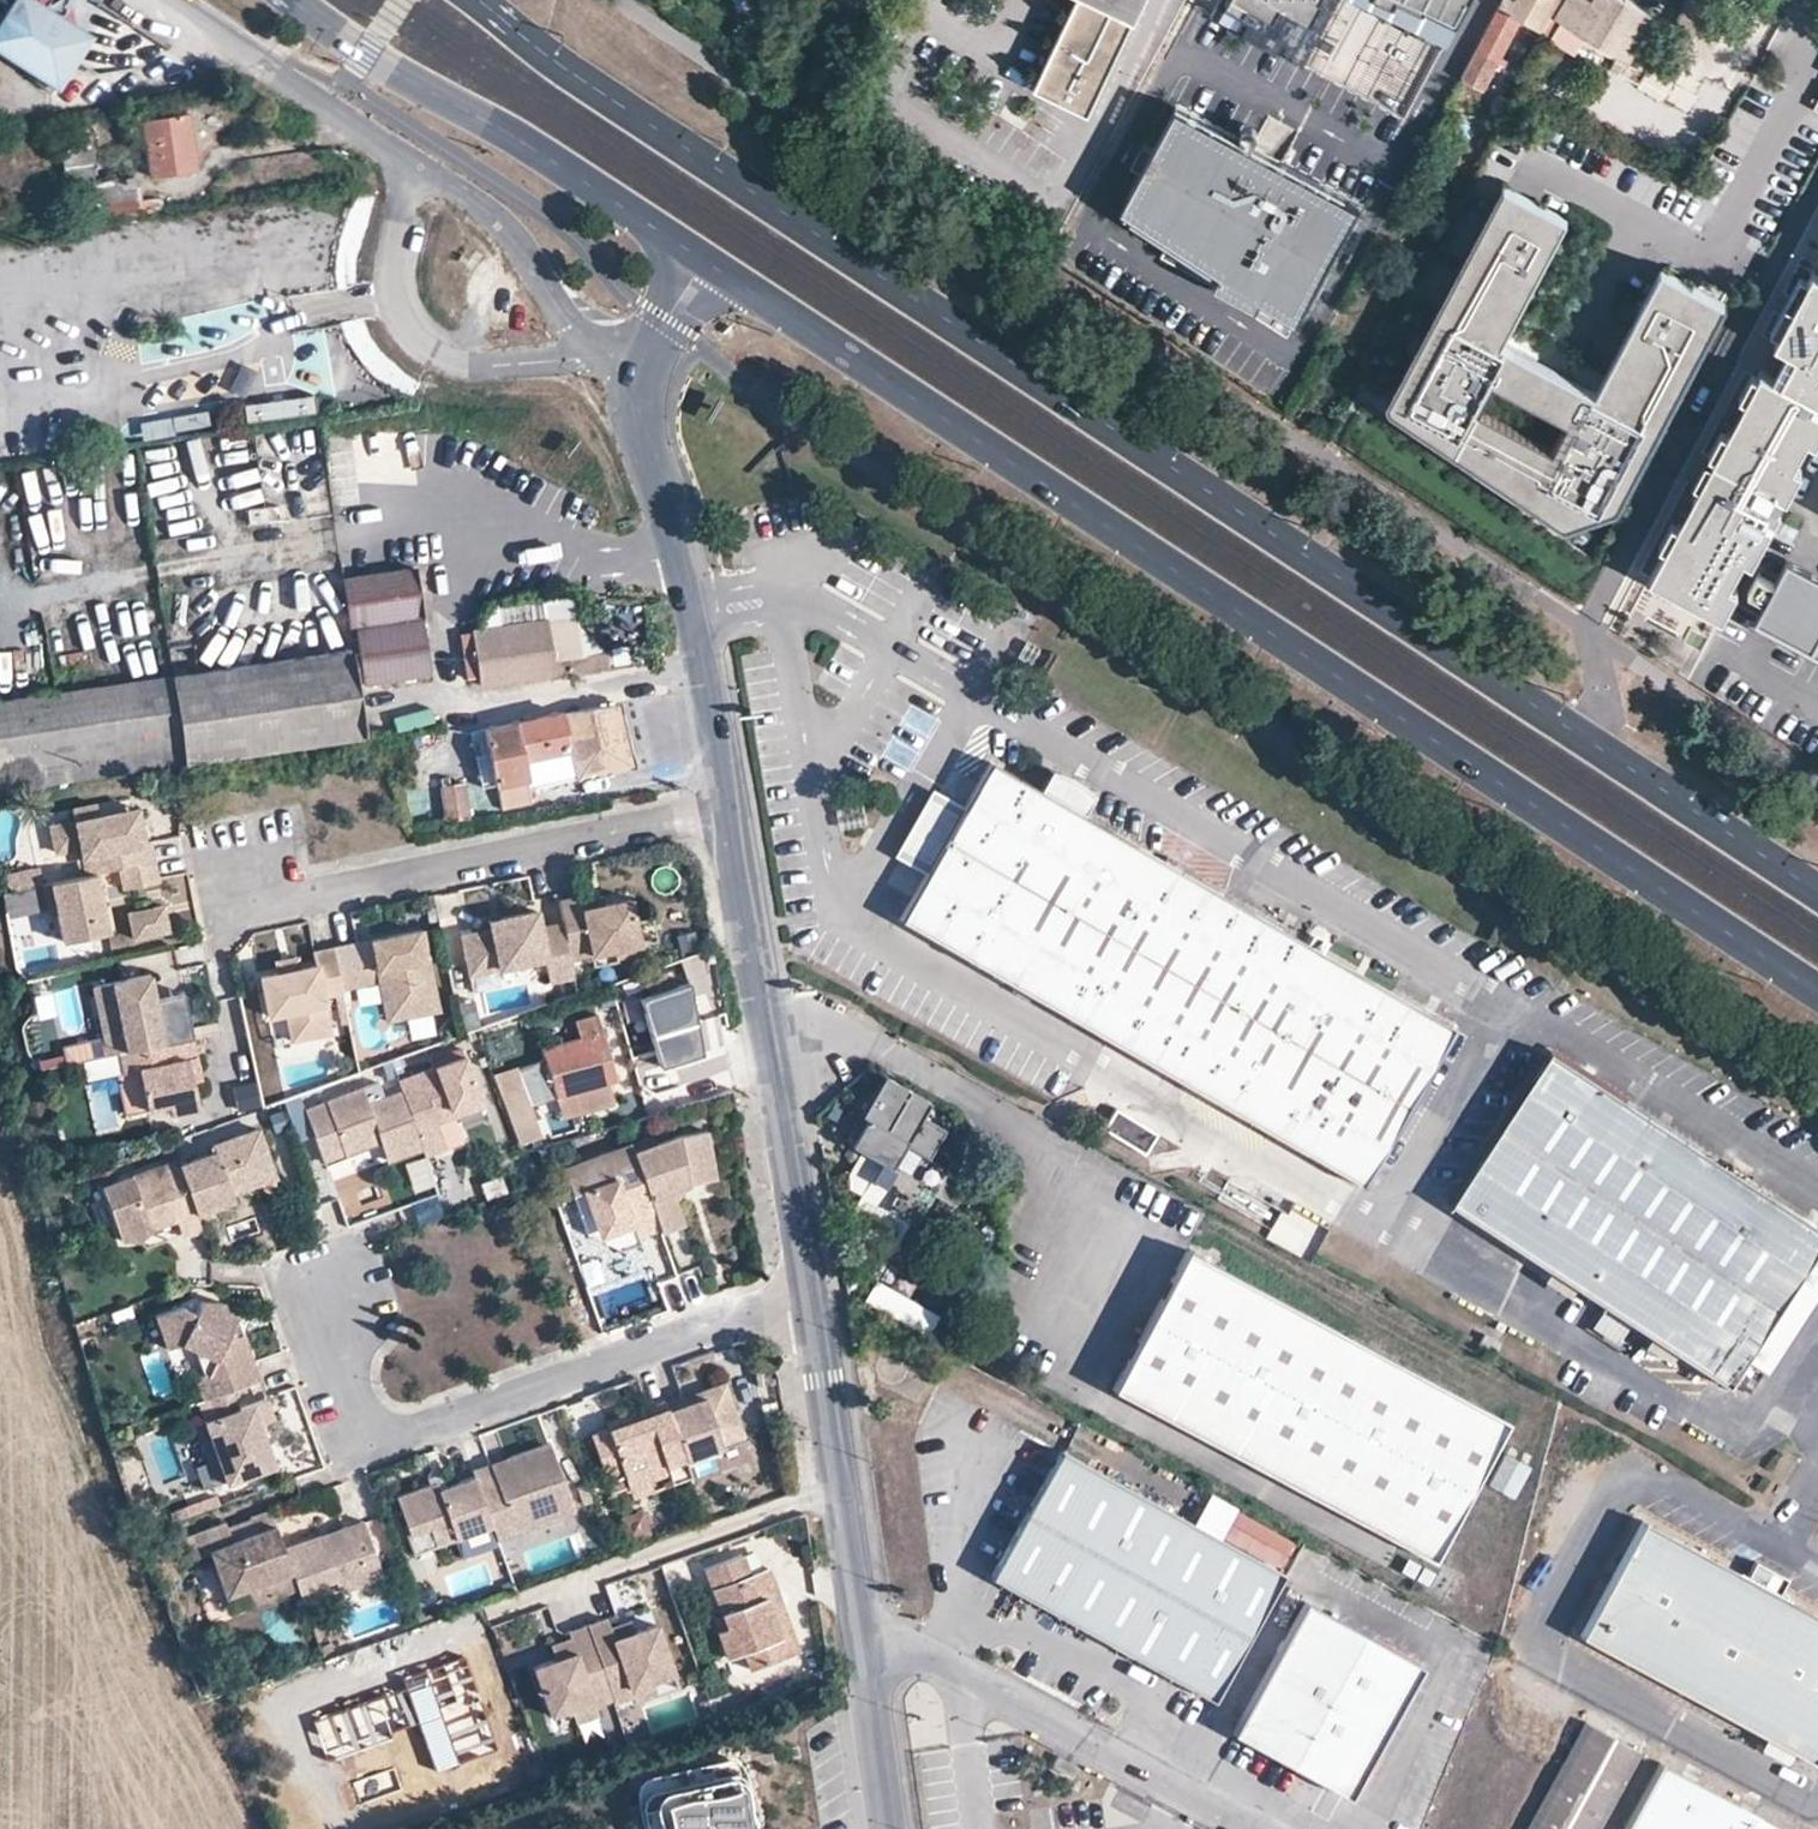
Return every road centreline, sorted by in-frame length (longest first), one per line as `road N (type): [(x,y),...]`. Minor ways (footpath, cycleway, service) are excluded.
road 1 (primary): [(1817,891),(747,190),(695,145),(478,0)]
road 2 (primary): [(728,280),(1817,992)]
road 3 (residential): [(812,1300),(747,1315),(391,1440),(358,1419),(319,1289)]
road 4 (secondary): [(892,1828),(812,1300)]
road 5 (primary): [(291,0),(364,56),(728,280)]
road 6 (secondary): [(812,1300),(725,805)]
road 7 (residential): [(254,900),(725,805)]
road 8 (secondary): [(725,805),(676,548),(642,427),(641,365)]
road 9 (unclassified): [(581,357),(474,366),(446,363),(413,340),(391,300),(415,162)]
road 10 (unclassified): [(415,162),(172,0)]
road 11 (unclassified): [(581,357),(522,246),(484,209),(415,162)]
road 12 (secondary): [(641,365),(698,294),(728,280)]

